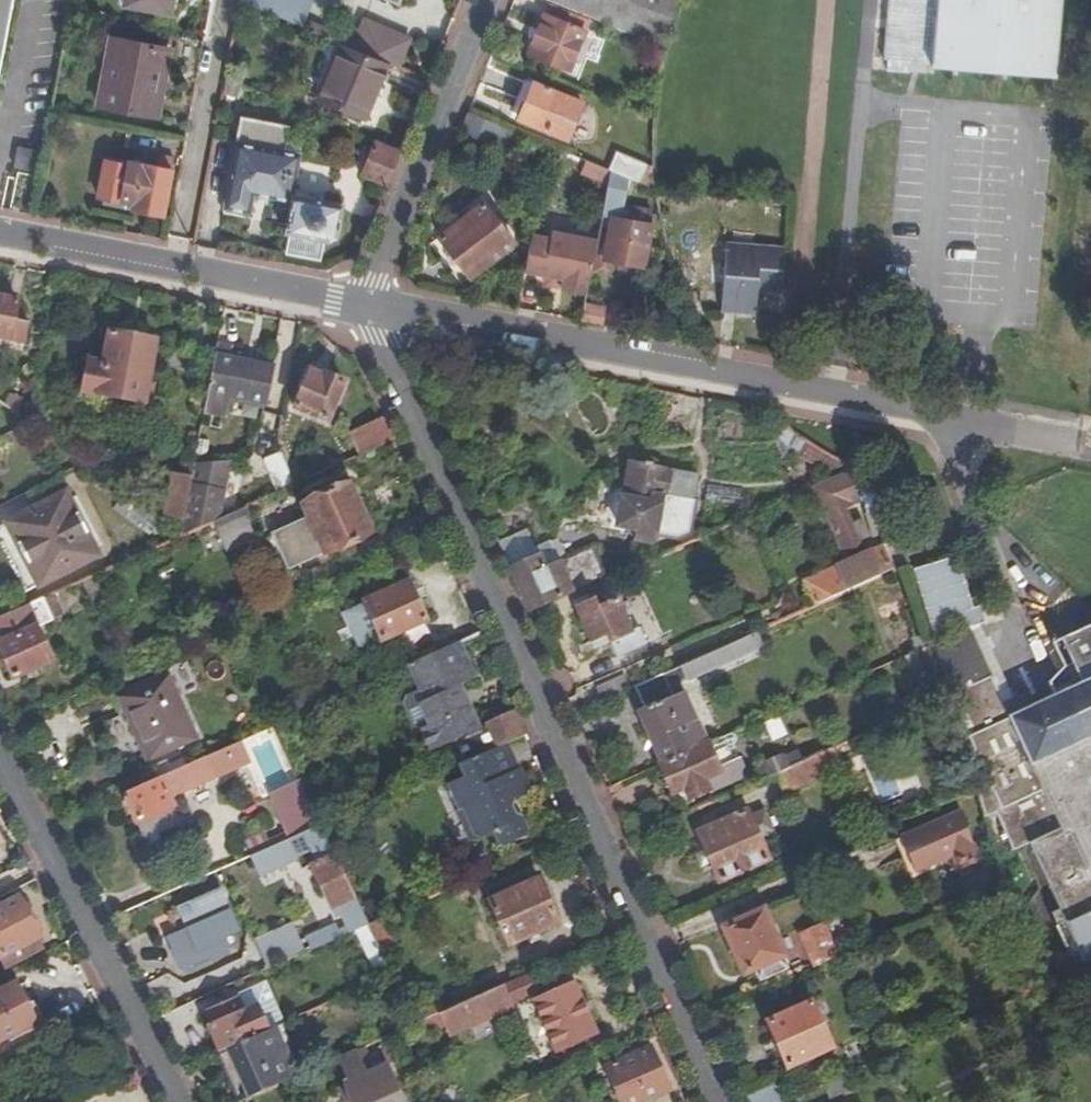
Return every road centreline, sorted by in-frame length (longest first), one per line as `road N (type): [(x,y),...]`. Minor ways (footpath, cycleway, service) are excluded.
road 1 (residential): [(372,309),(370,332),(717,1101)]
road 2 (residential): [(1081,443),(372,309)]
road 3 (residential): [(177,1101),(0,756)]
road 4 (residential): [(372,309),(0,240)]
road 5 (residential): [(487,0),(375,281),(372,309)]

